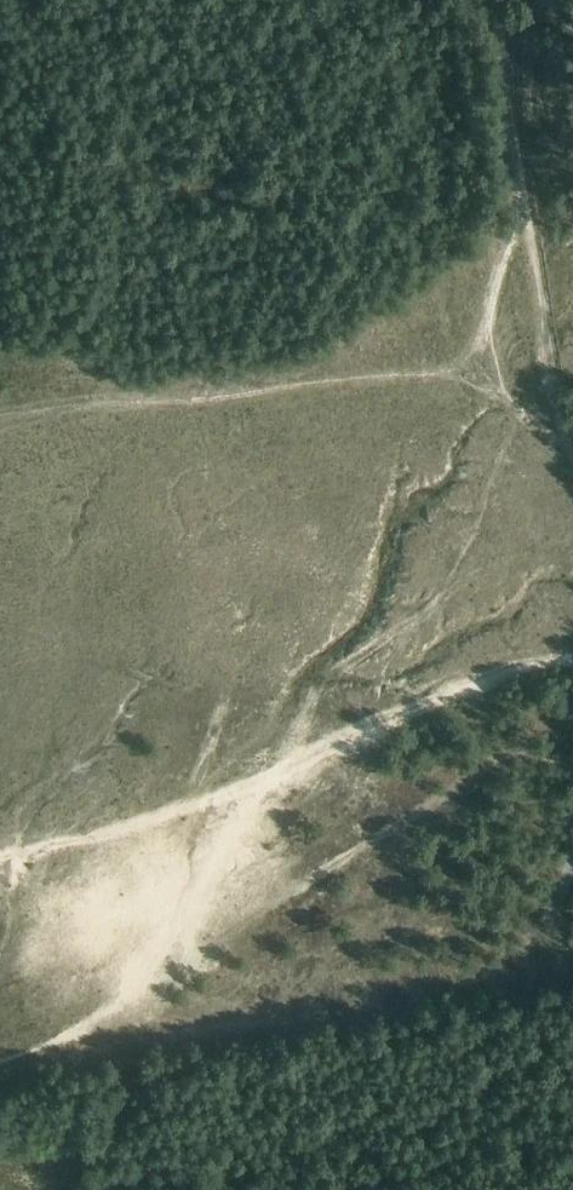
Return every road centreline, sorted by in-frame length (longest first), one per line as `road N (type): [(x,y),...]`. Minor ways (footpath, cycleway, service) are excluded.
road 1 (track): [(572,887),(542,946),(493,985),(0,1083)]

